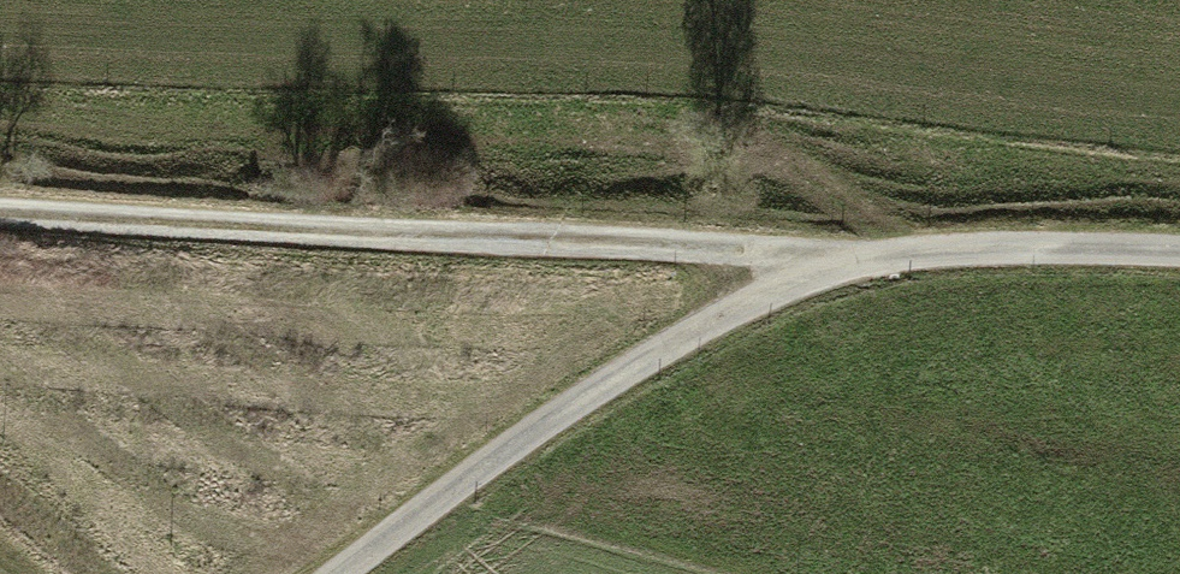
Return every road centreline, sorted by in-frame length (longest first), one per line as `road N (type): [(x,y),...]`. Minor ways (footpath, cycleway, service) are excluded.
road 1 (track): [(349,573),(553,425),(838,272),(1015,256),(1179,262)]
road 2 (track): [(838,272),(0,222)]

